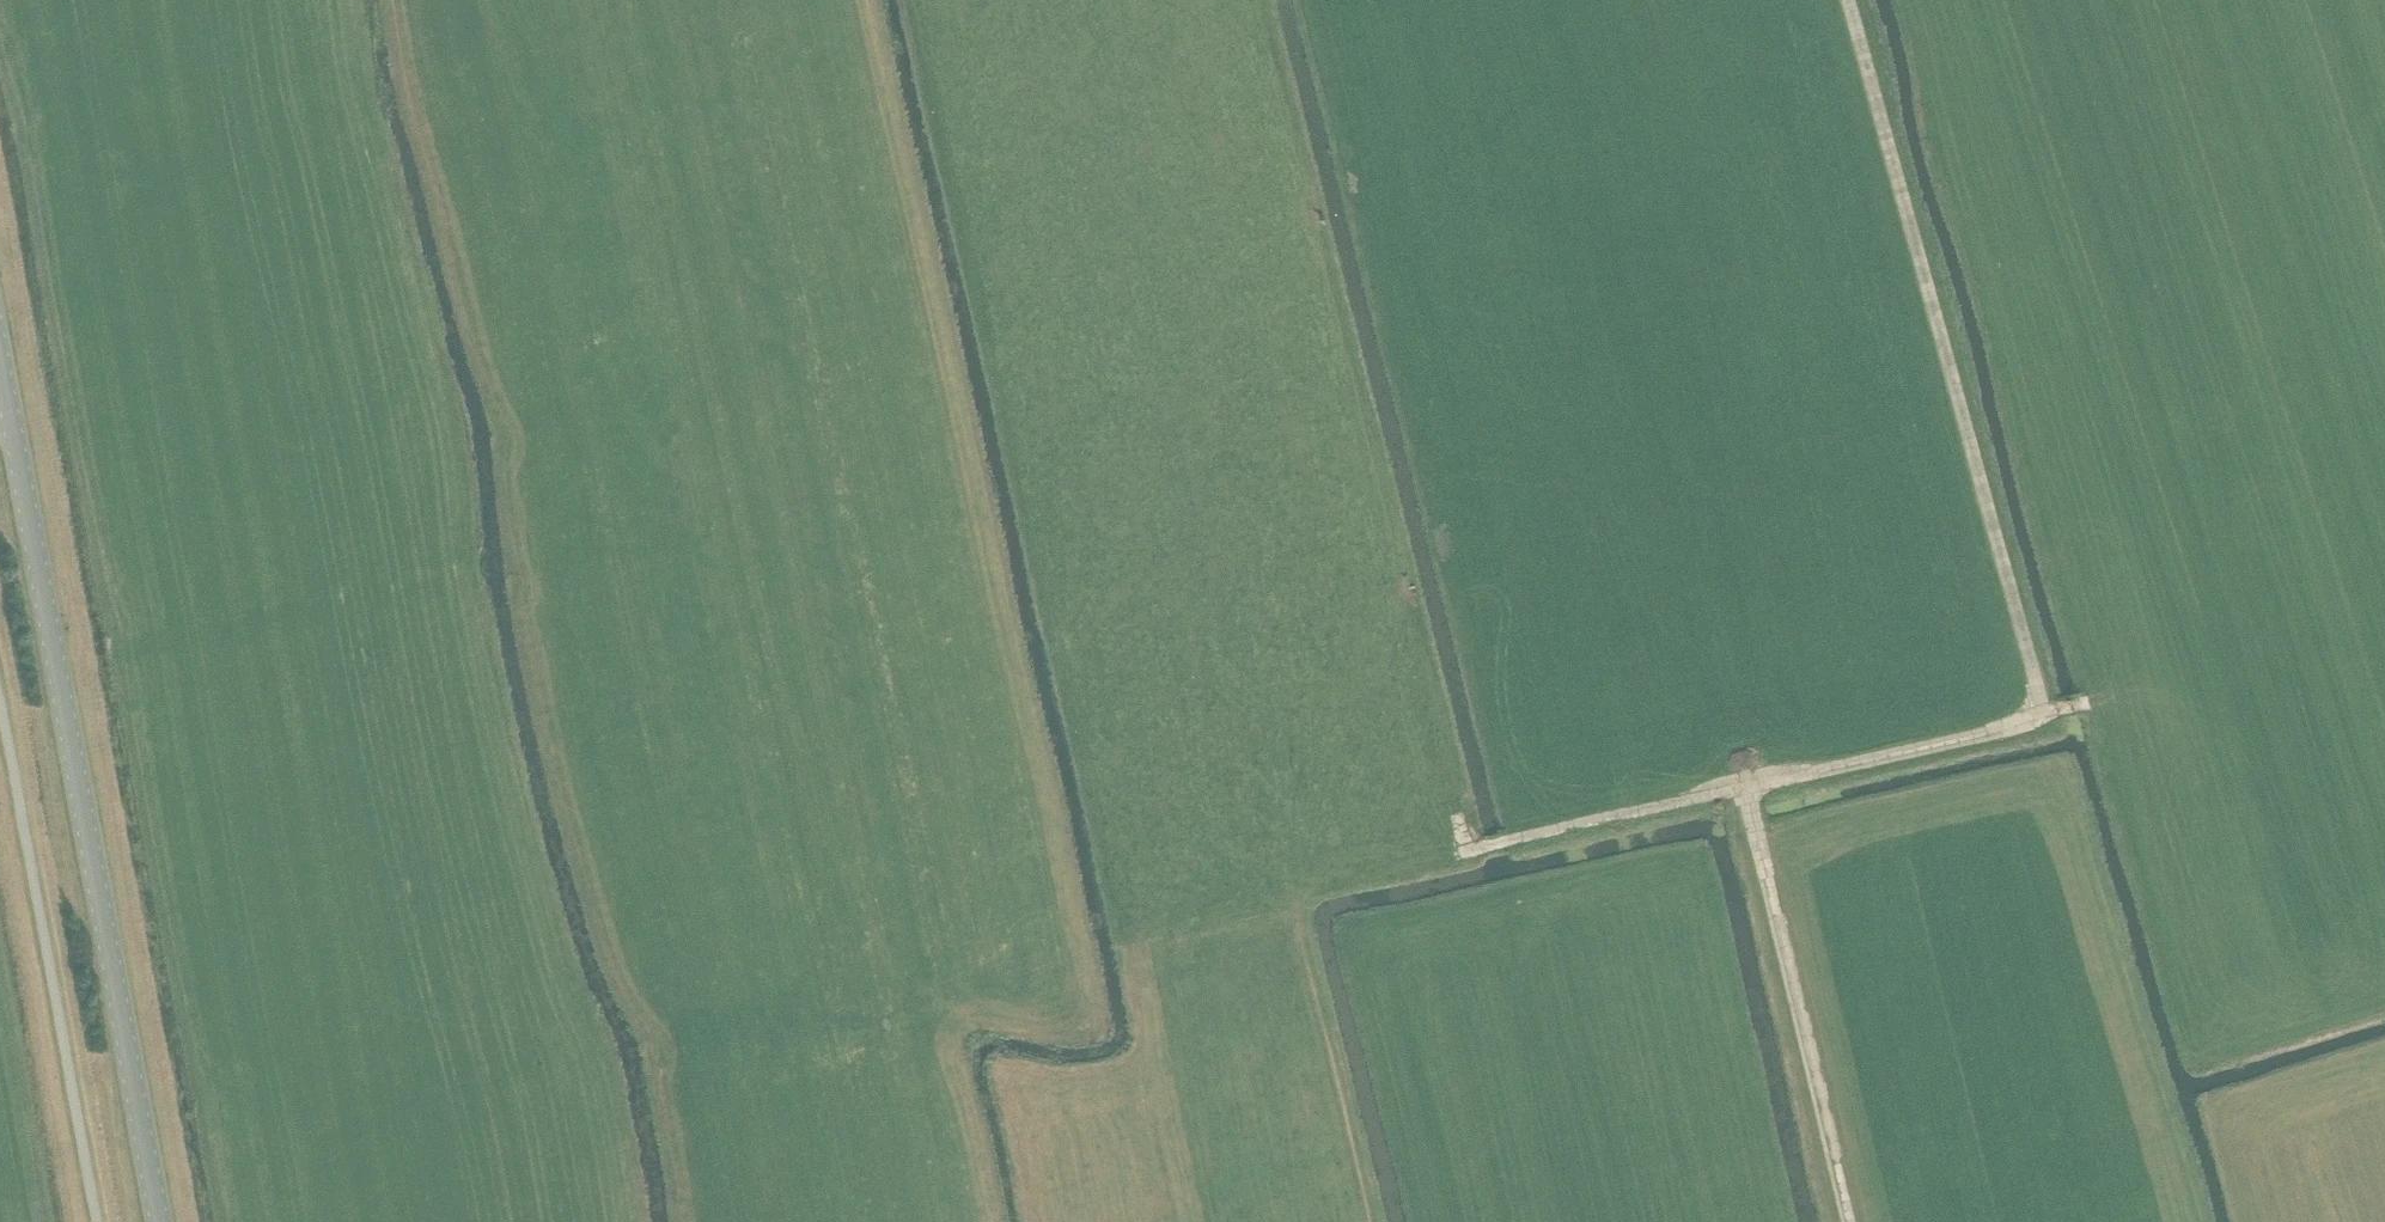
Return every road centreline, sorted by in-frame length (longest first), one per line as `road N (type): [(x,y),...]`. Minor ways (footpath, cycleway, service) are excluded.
road 1 (track): [(1459,849),(2034,727),(2046,701),(1855,0)]
road 2 (tertiary): [(158,1221),(0,365)]
road 3 (track): [(1849,1221),(1741,789)]

